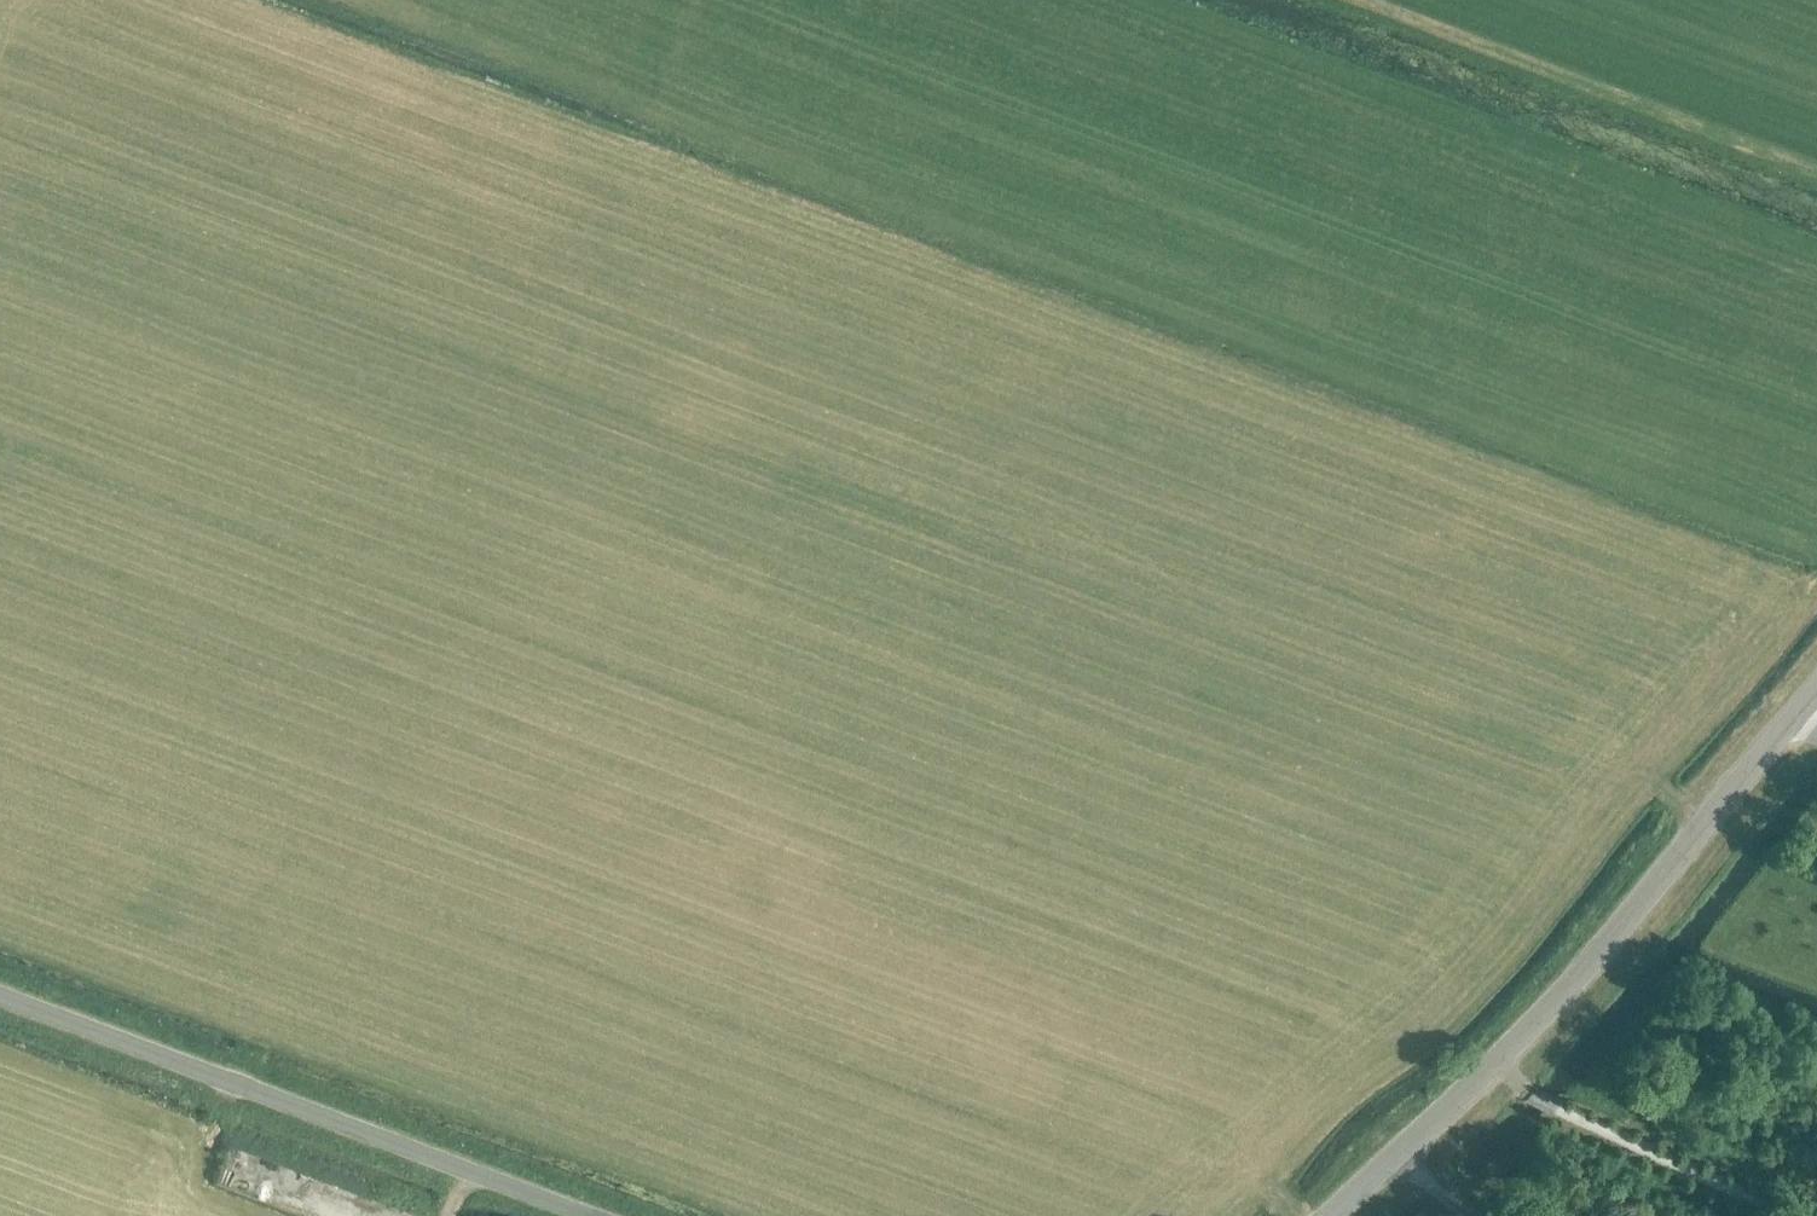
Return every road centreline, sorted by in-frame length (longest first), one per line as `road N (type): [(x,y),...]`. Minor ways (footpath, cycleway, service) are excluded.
road 1 (tertiary): [(1327,1215),(1566,990),(1816,690)]
road 2 (unclassified): [(0,998),(597,1215)]

